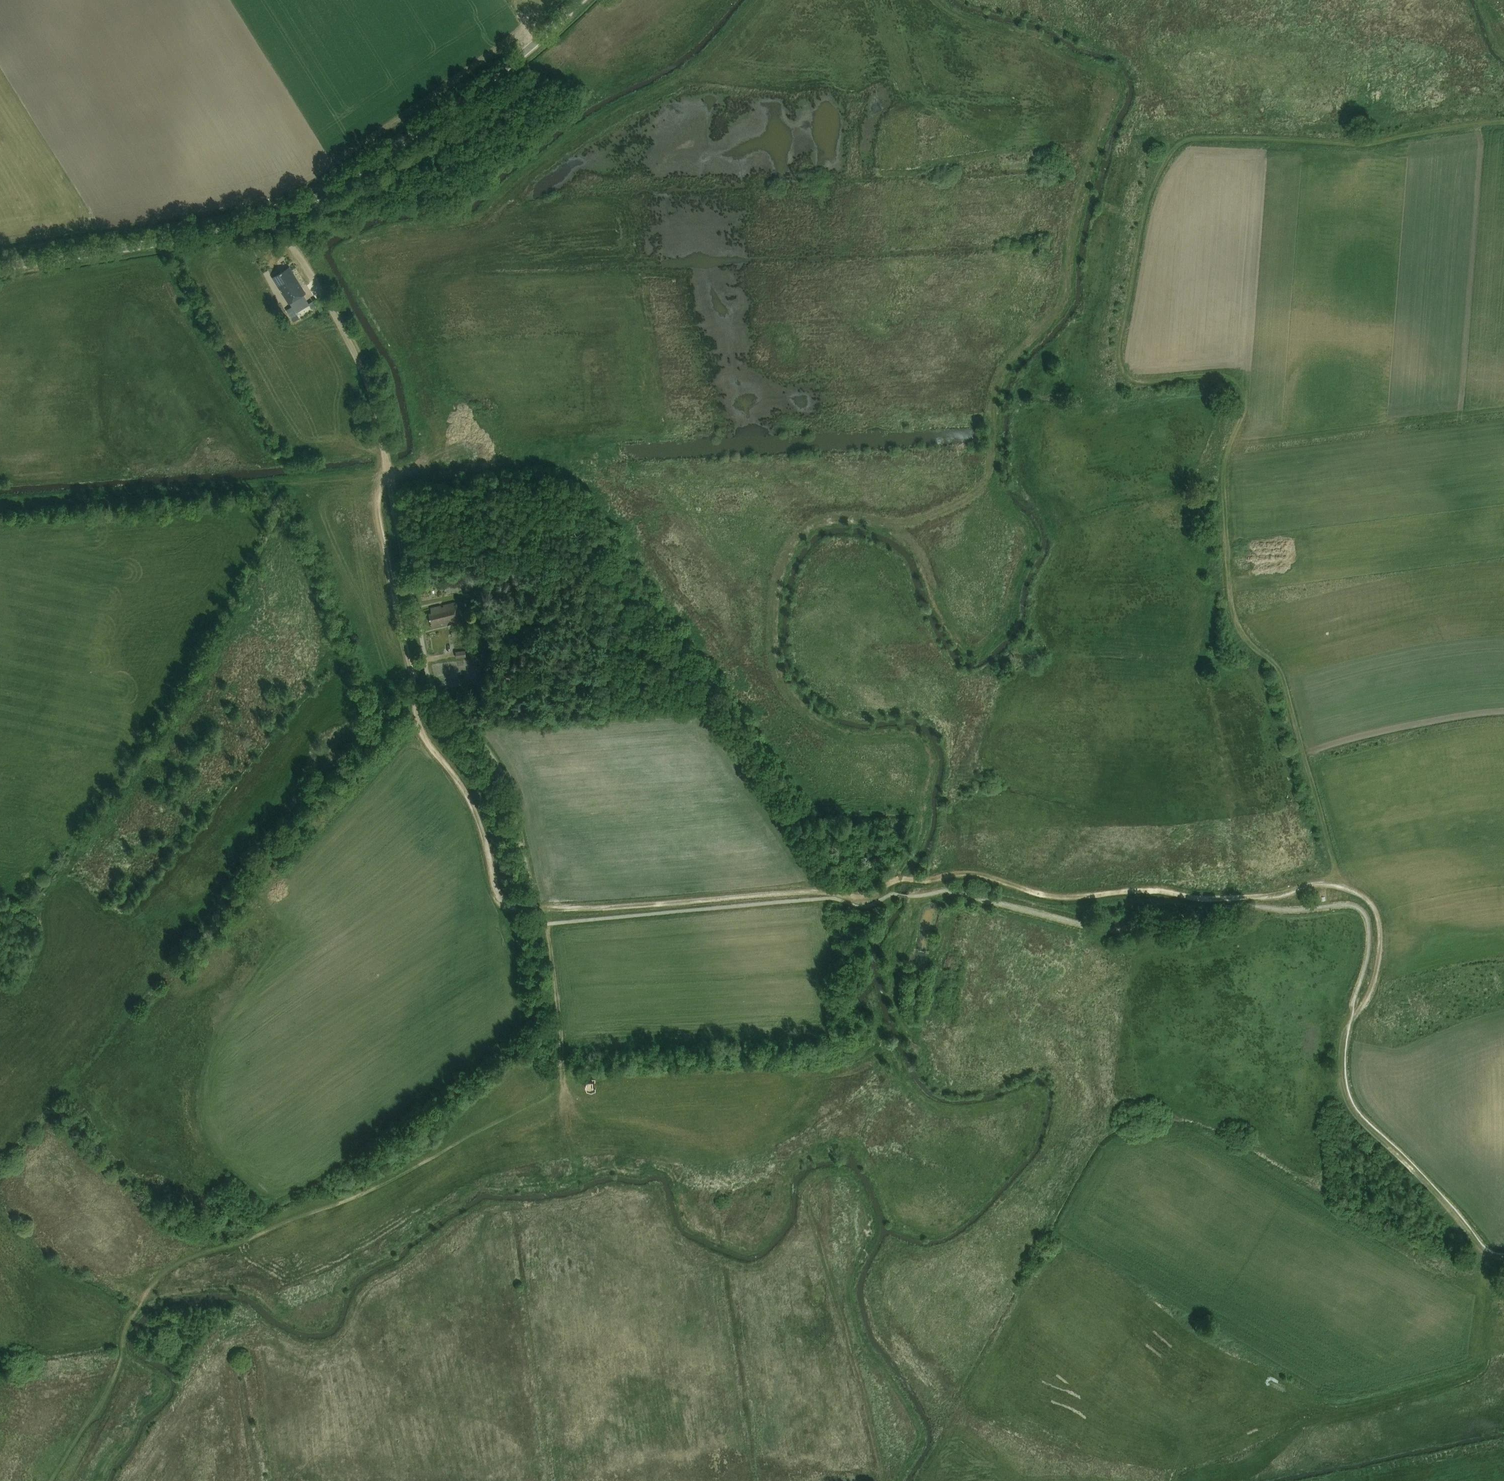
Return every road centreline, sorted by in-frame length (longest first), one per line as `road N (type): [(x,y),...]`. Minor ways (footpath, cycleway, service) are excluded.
road 1 (track): [(1333,887),(1279,898),(1145,889),(1063,898),(954,877),(901,880),(865,897),(823,893),(604,909),(502,904),(469,798),(415,725),(380,529),(385,469)]
road 2 (track): [(1333,887),(1273,669),(1232,639),(1218,488),(1244,394),(1220,375),(1143,384),(1125,376),(1149,201),(1169,145),(1382,142),(1503,126)]
road 3 (unclassified): [(0,267),(271,219),(406,145),(588,0)]
road 4 (track): [(1503,1261),(1485,1255),(1345,1104),(1339,1045),(1372,994),(1381,941),(1367,900),(1333,887)]

